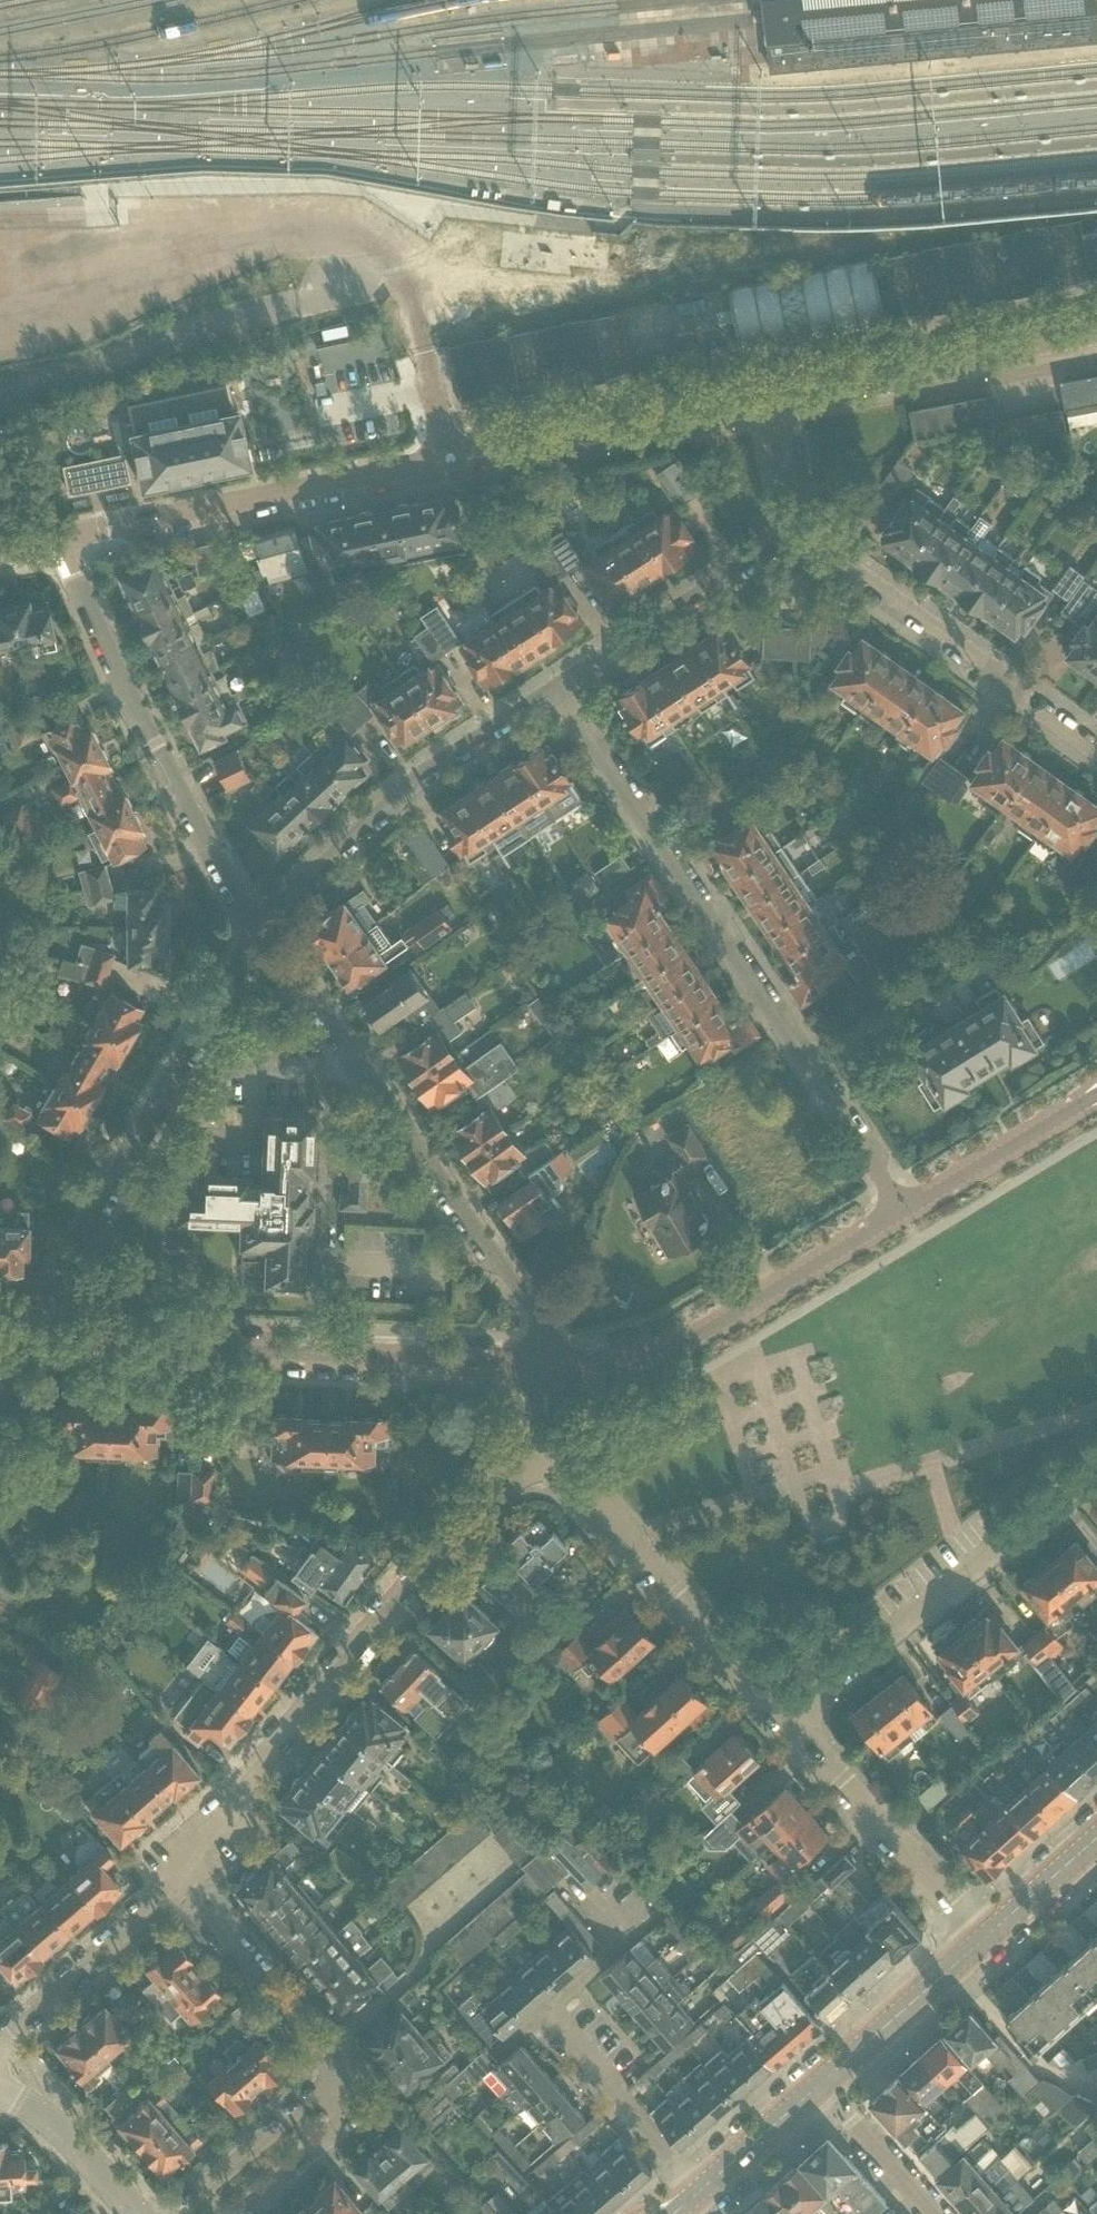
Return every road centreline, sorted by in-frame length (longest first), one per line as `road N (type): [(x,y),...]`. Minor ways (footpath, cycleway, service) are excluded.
road 1 (tertiary): [(62,545),(776,406)]
road 2 (residential): [(553,683),(902,1210)]
road 3 (residential): [(190,1873),(369,1640),(547,1458)]
road 4 (tertiary): [(26,1348),(547,1367)]
road 5 (residential): [(547,1367),(543,1323),(270,936)]
road 6 (residential): [(270,936),(26,1348)]
road 7 (residential): [(270,936),(62,545)]
road 8 (residential): [(782,1719),(1096,1470)]
road 9 (tertiary): [(547,1367),(631,1361),(690,1341),(902,1210)]
road 10 (residential): [(553,683),(433,768),(270,936)]
road 11 (residential): [(1096,738),(802,531)]
road 12 (residential): [(782,1719),(547,1458)]
road 13 (tertiary): [(776,406),(1096,339)]
road 14 (residential): [(983,1937),(782,1719)]
road 15 (residential): [(802,531),(553,683)]
road 16 (residential): [(0,2043),(190,1873)]
road 17 (residential): [(351,2064),(190,1873)]
road 18 (residential): [(351,2064),(173,2213)]
road 19 (tertiary): [(902,1210),(1096,1095)]
road 20 (residential): [(251,2213),(385,2105),(351,2064)]
road 21 (tertiary): [(819,2081),(983,1937)]
road 22 (tertiary): [(668,2213),(819,2081)]
road 23 (residential): [(129,2213),(71,2147),(0,2092)]
road 24 (residential): [(932,2213),(819,2081)]
road 25 (tertiary): [(983,1937),(1096,1836)]
road 26 (residential): [(802,531),(776,406)]

